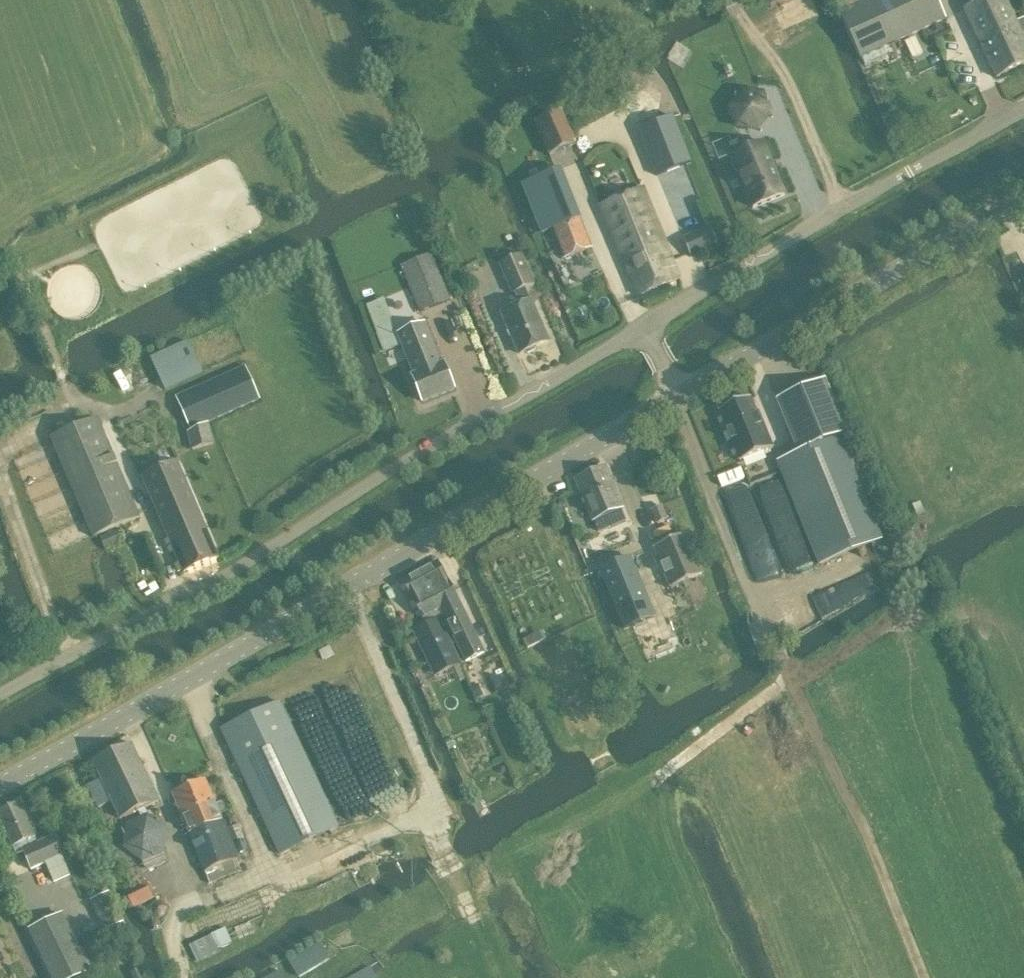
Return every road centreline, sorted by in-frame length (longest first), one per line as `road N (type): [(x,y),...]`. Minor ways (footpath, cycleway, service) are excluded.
road 1 (tertiary): [(0,783),(680,396)]
road 2 (unclassified): [(0,695),(222,578),(400,463),(645,329)]
road 3 (unclassified): [(645,329),(1023,108)]
road 4 (tertiary): [(680,396),(1023,203)]
road 5 (track): [(779,651),(869,835),(924,977)]

